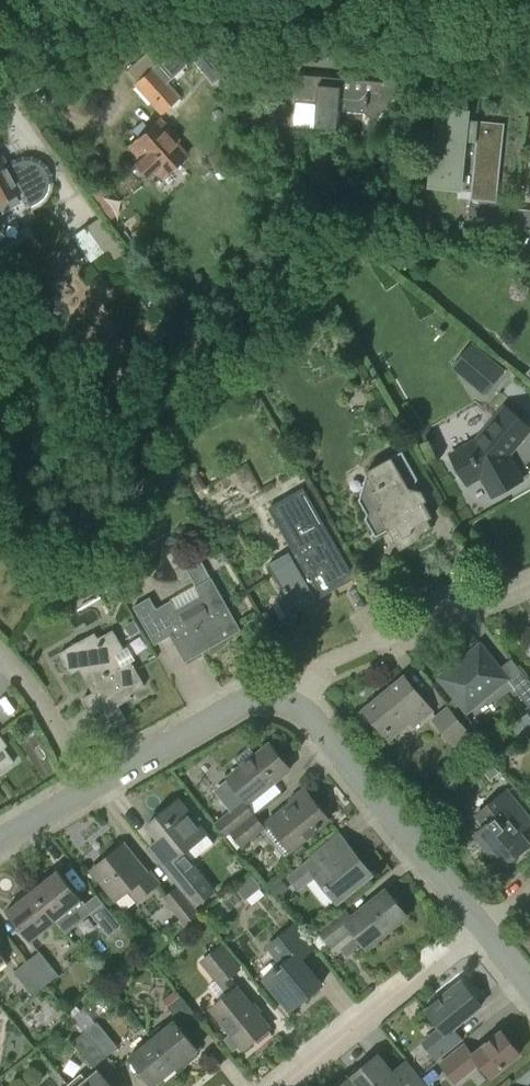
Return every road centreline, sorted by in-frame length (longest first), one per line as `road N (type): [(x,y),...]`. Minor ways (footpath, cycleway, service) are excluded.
road 1 (residential): [(481,924),(302,710)]
road 2 (residential): [(302,710),(330,662),(529,584)]
road 3 (residential): [(274,1085),(397,1000),(481,924)]
road 4 (residential): [(302,710),(284,701),(243,704),(88,787)]
road 5 (residential): [(88,787),(0,654)]

